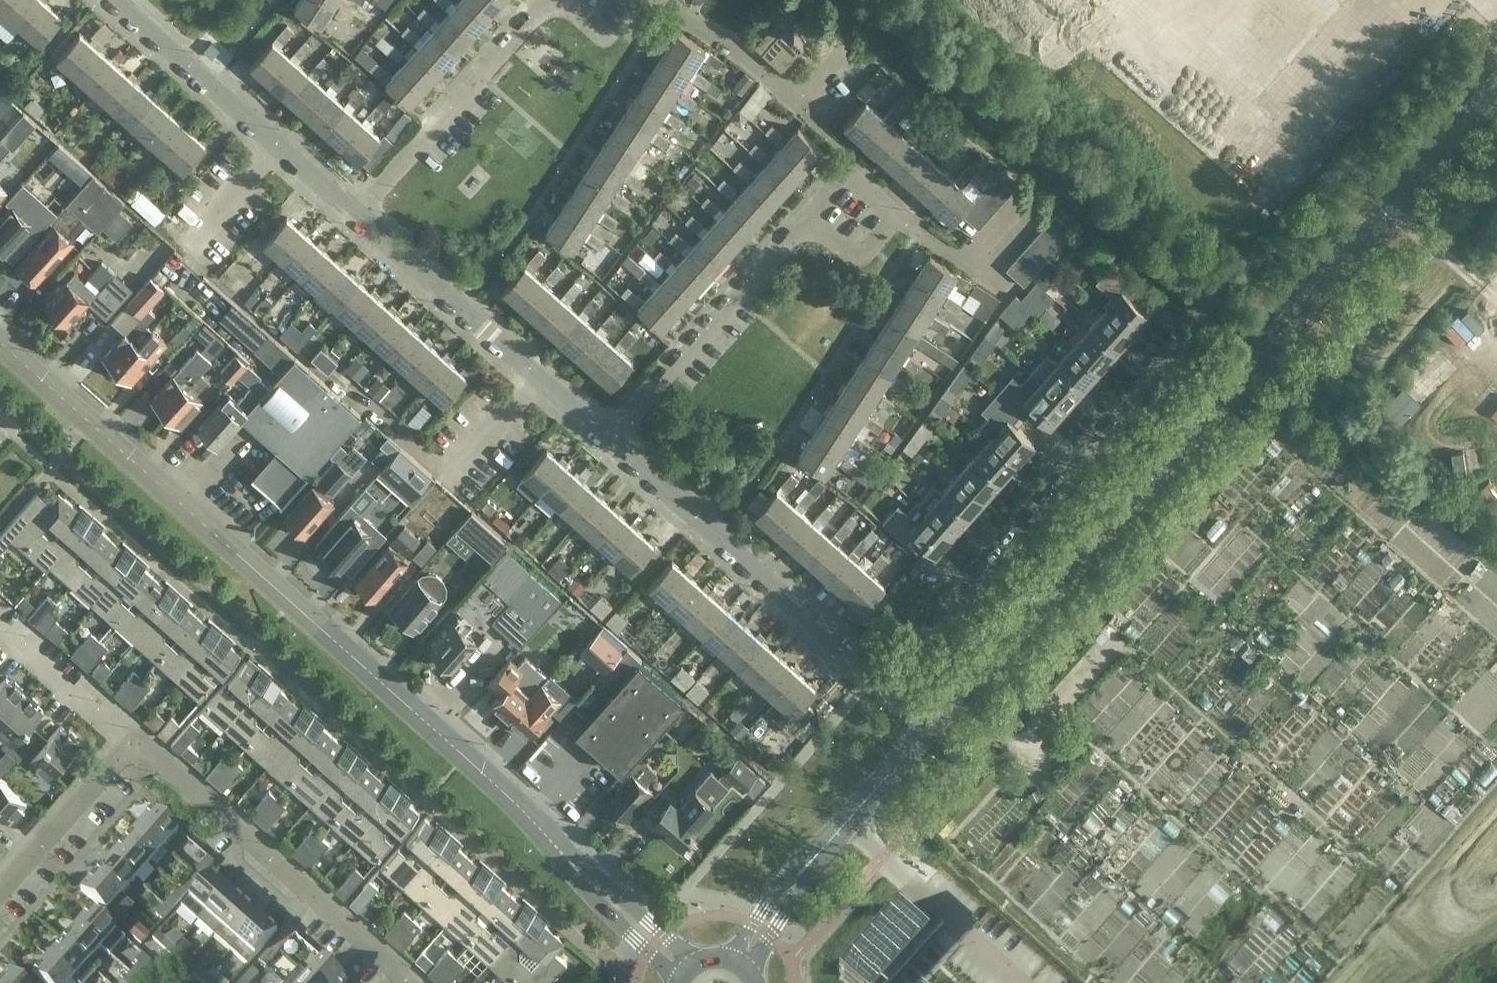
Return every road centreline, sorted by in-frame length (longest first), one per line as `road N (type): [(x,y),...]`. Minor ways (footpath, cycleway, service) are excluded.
road 1 (tertiary): [(933,726),(1496,89)]
road 2 (residential): [(576,869),(505,793),(0,341)]
road 3 (residential): [(416,982),(137,743),(0,893)]
road 4 (residential): [(1204,335),(884,683)]
road 5 (residential): [(884,683),(608,439)]
road 6 (residential): [(608,439),(807,220)]
road 7 (residential): [(356,216),(550,0)]
road 8 (residential): [(537,378),(356,216)]
road 9 (residential): [(1021,982),(844,825)]
road 10 (residential): [(280,144),(114,0)]
road 11 (residential): [(576,869),(678,980)]
road 12 (residential): [(694,961),(576,869)]
road 13 (residential): [(444,480),(537,378)]
road 14 (tertiary): [(844,825),(933,726)]
road 15 (residential): [(191,241),(280,144)]
road 16 (residential): [(899,213),(863,256),(807,220)]
road 17 (residential): [(807,220),(852,178),(899,213)]

